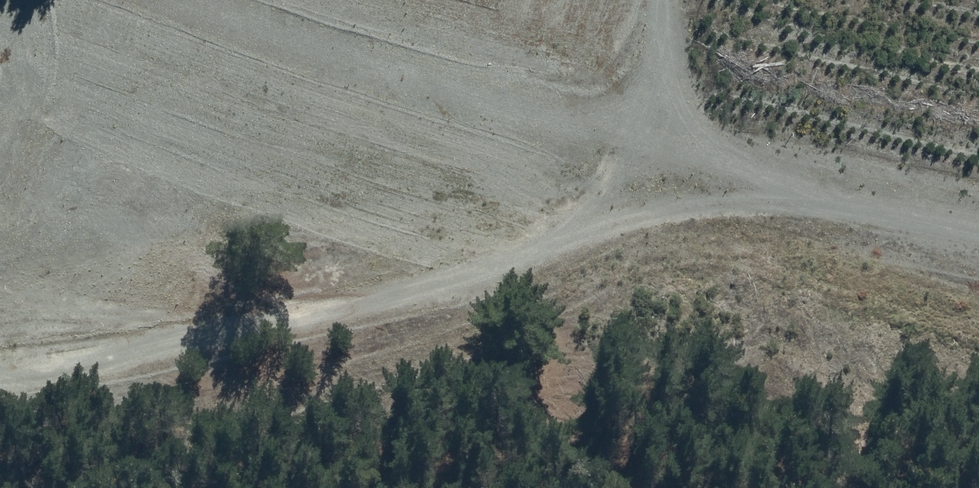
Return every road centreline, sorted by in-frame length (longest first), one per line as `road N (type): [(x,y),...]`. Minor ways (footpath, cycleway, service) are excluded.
road 1 (unclassified): [(685,155),(538,247),(431,294),(0,372)]
road 2 (unclassified): [(152,0),(685,155)]
road 3 (track): [(199,20),(71,215),(0,263)]
road 4 (unclassified): [(685,155),(978,215)]
road 5 (track): [(664,0),(685,155)]

